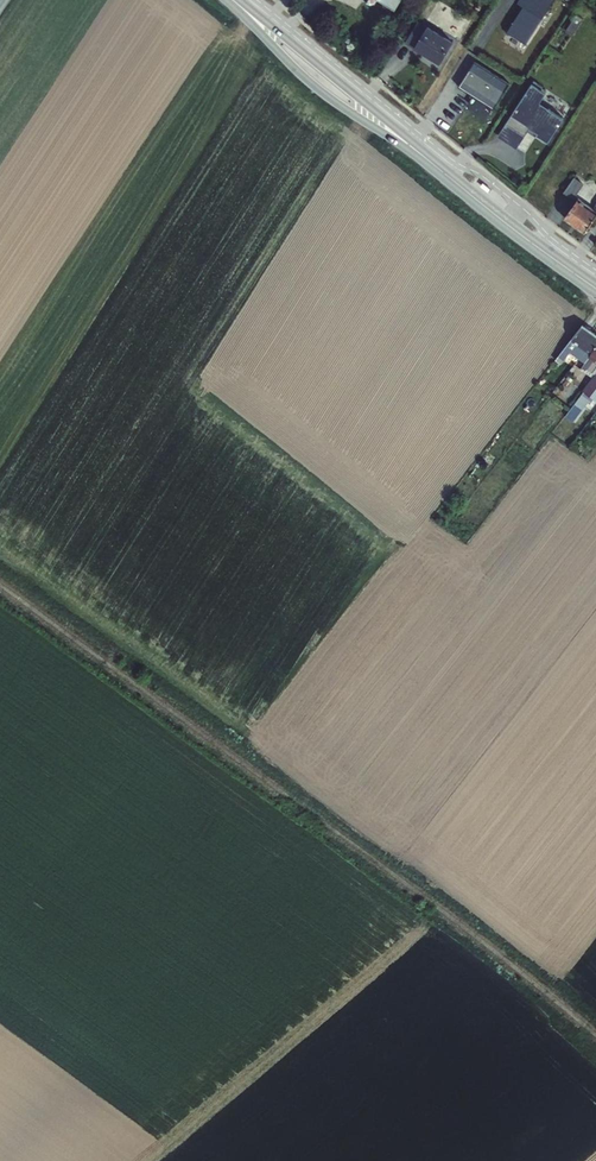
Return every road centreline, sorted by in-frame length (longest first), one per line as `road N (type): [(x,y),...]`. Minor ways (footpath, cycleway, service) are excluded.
road 1 (secondary): [(229,0),(321,91),(431,163)]
road 2 (secondary): [(431,163),(236,0)]
road 3 (secondary): [(595,288),(431,163)]

